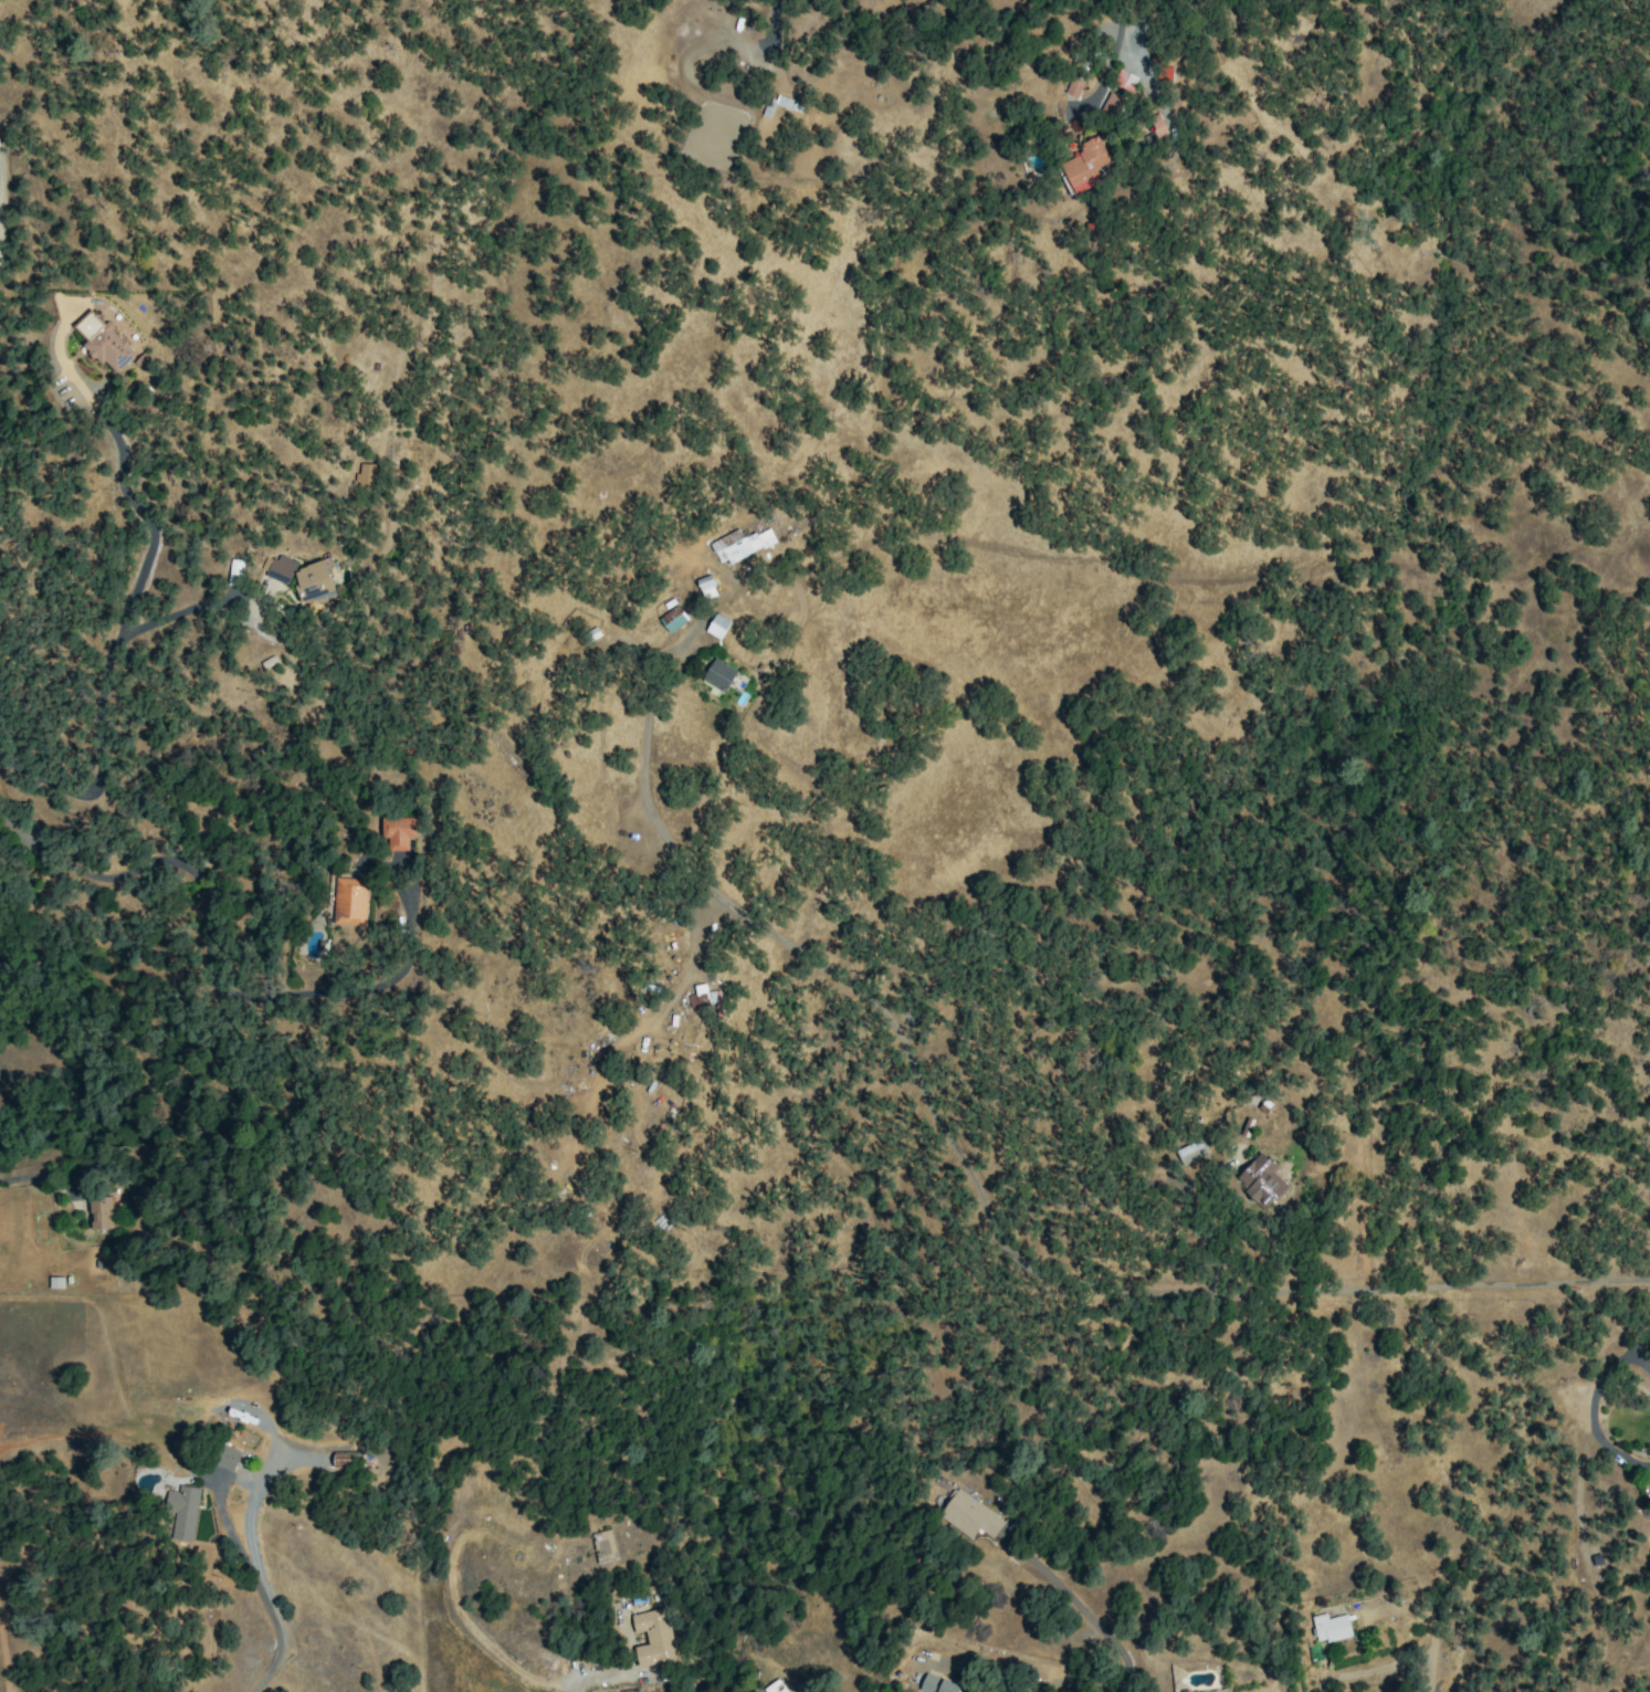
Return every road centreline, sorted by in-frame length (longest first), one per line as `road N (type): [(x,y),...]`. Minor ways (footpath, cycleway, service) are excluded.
road 1 (residential): [(1649,1281),(1213,1294),(1041,1273),(1001,1230),(913,1042),(719,894),(658,830)]

